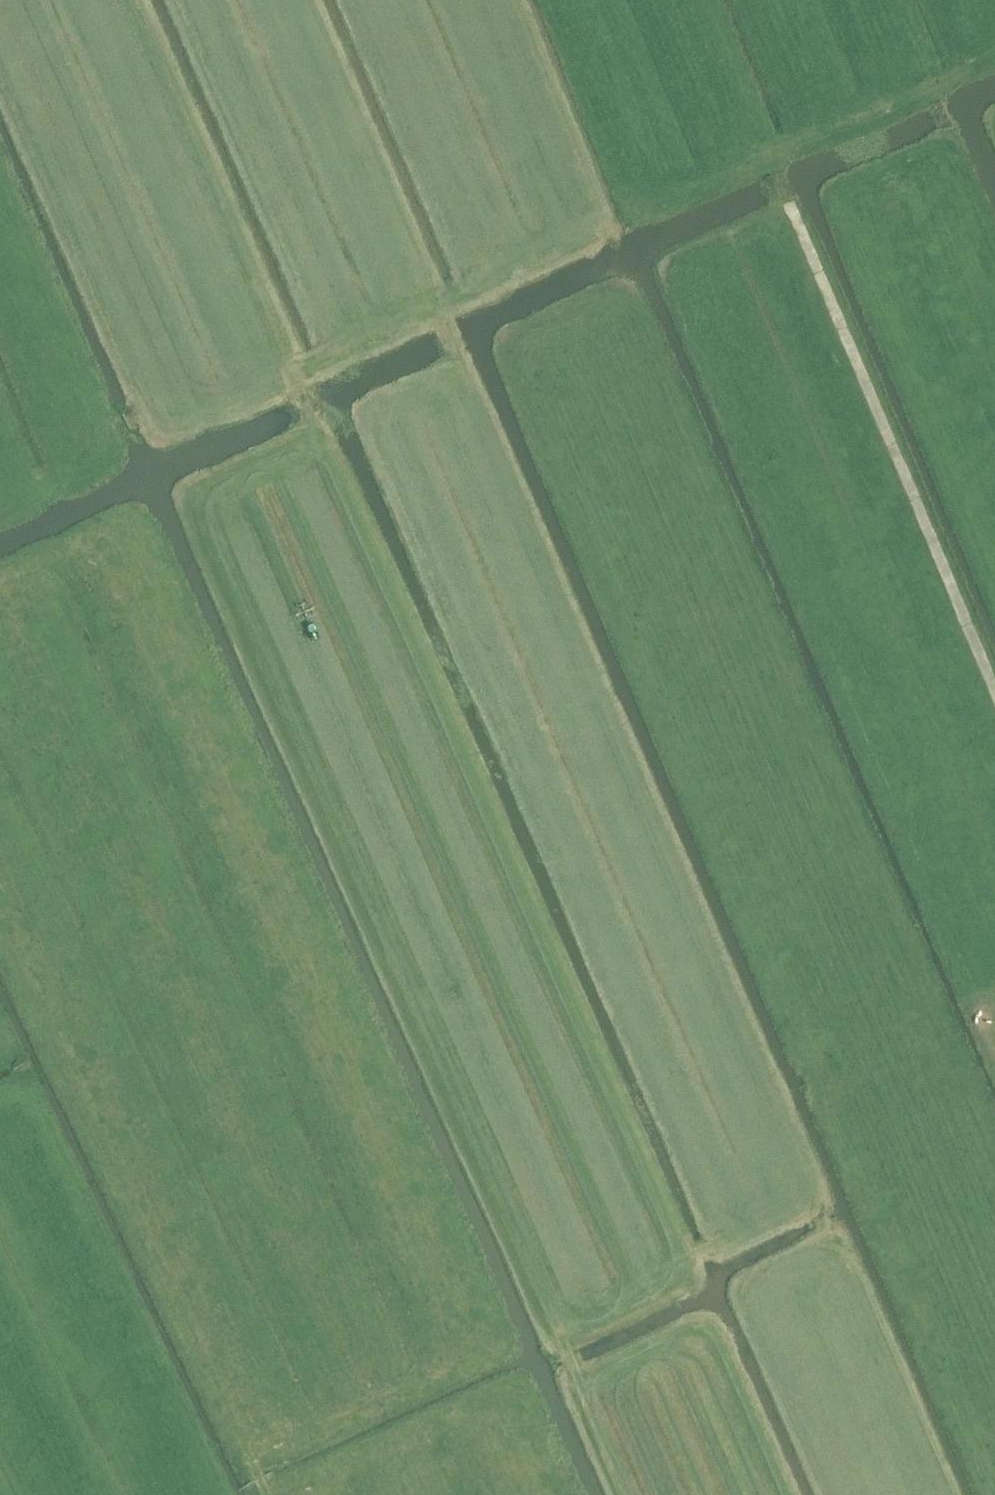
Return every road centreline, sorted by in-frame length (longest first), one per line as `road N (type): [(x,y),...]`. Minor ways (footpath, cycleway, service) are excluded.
road 1 (track): [(994,694),(788,205)]

